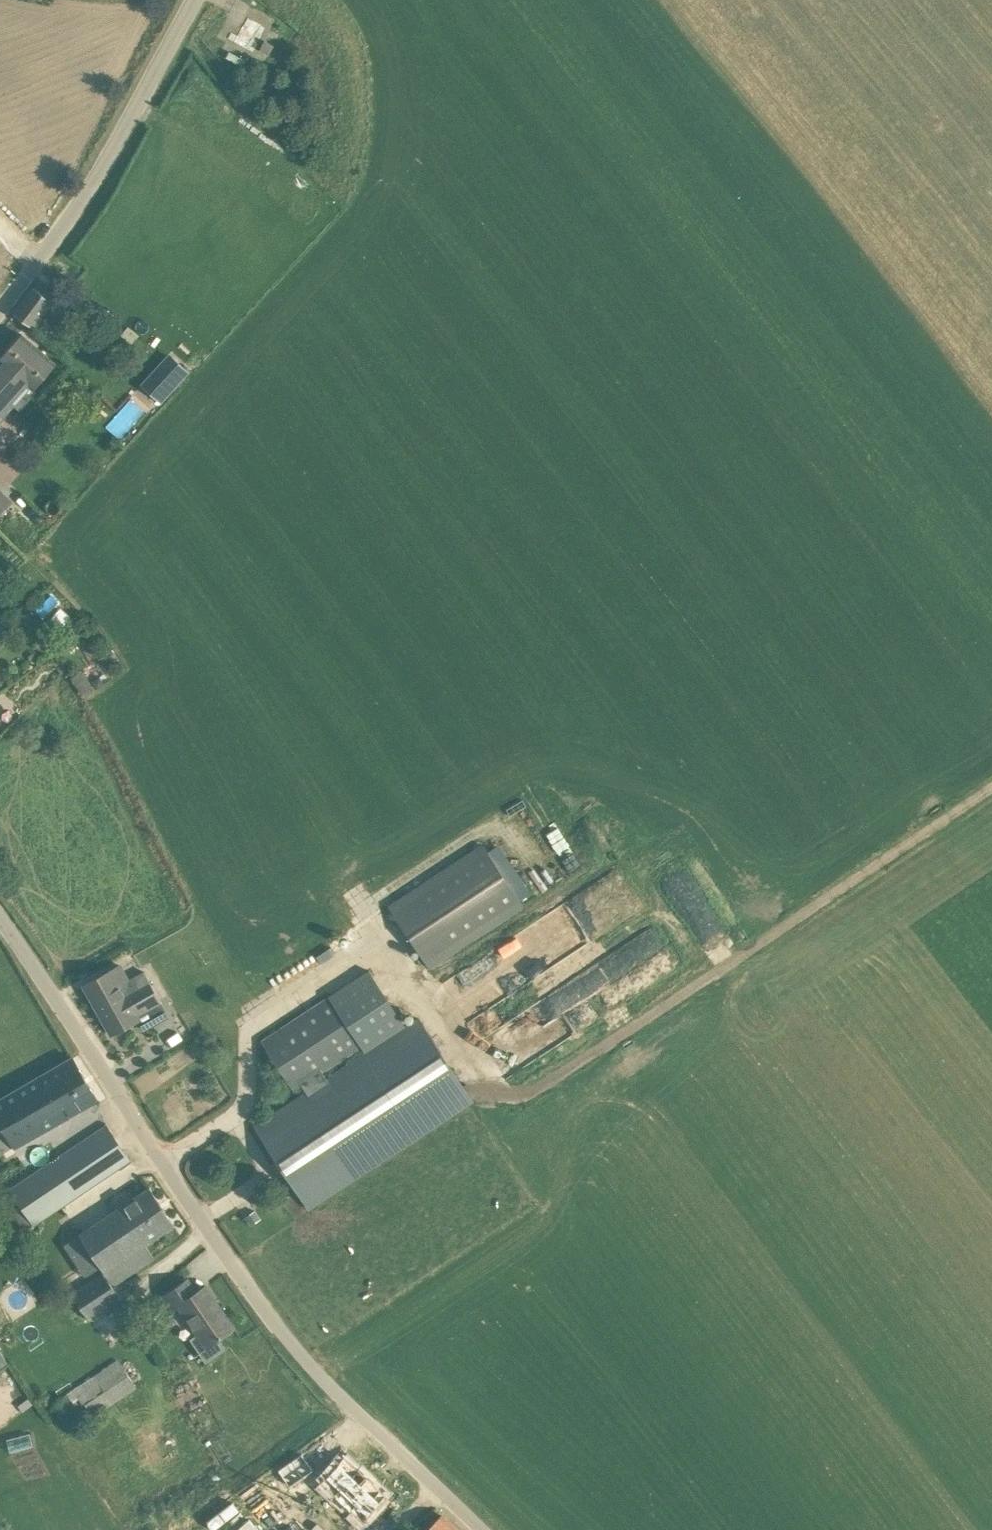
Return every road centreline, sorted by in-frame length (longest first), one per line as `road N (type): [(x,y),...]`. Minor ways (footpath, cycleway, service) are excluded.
road 1 (unclassified): [(483,1529),(273,1319),(0,917)]
road 2 (track): [(474,1060),(486,1080),(513,1089),(551,1078),(991,786)]
road 3 (tertiary): [(0,310),(101,168),(192,0)]

